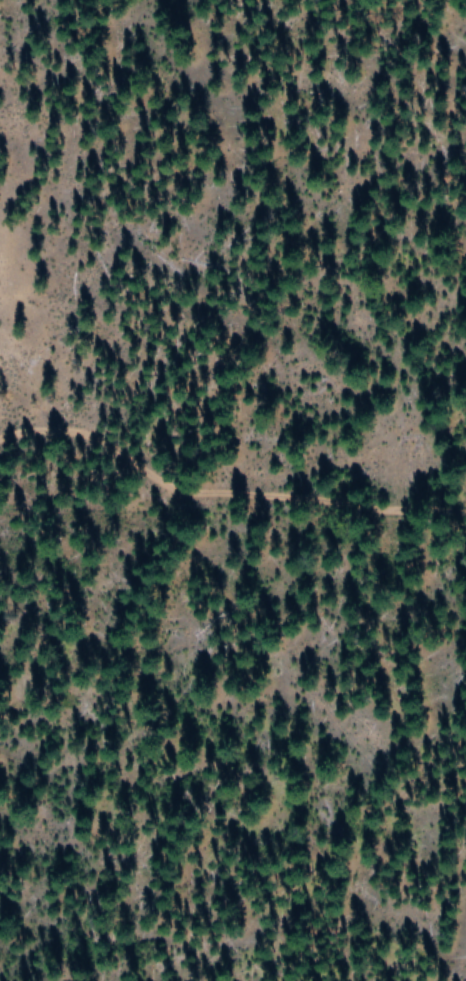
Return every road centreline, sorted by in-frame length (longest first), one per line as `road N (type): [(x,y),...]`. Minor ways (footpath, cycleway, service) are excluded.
road 1 (track): [(0,432),(163,452),(240,500),(465,523)]

